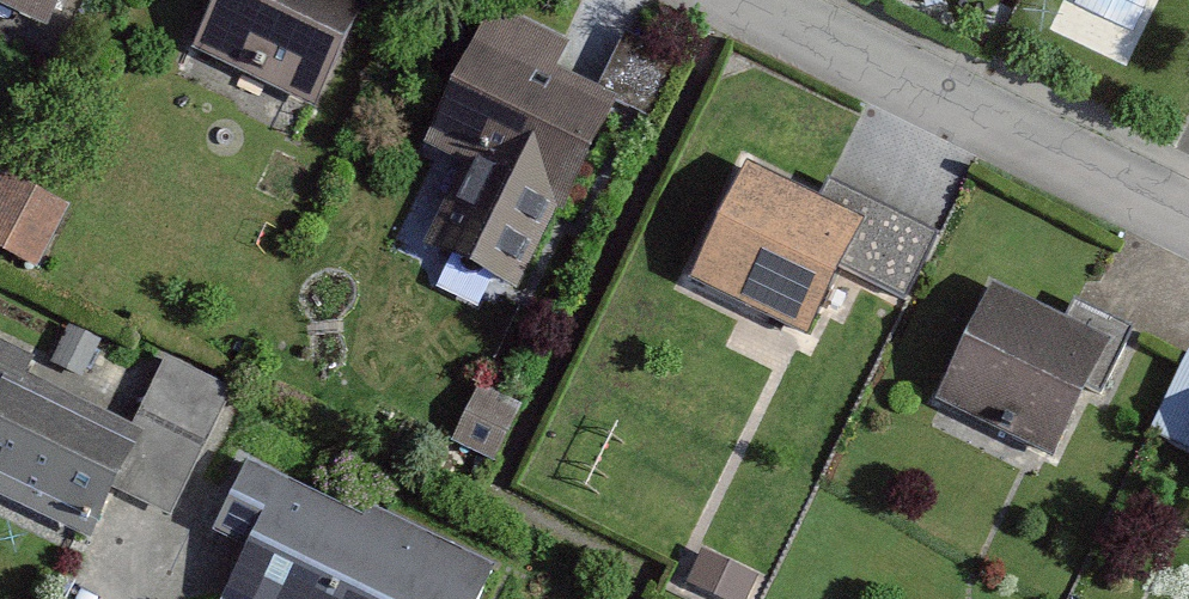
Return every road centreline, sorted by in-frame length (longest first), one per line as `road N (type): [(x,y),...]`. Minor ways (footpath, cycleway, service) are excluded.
road 1 (residential): [(755,0),(1188,210)]

